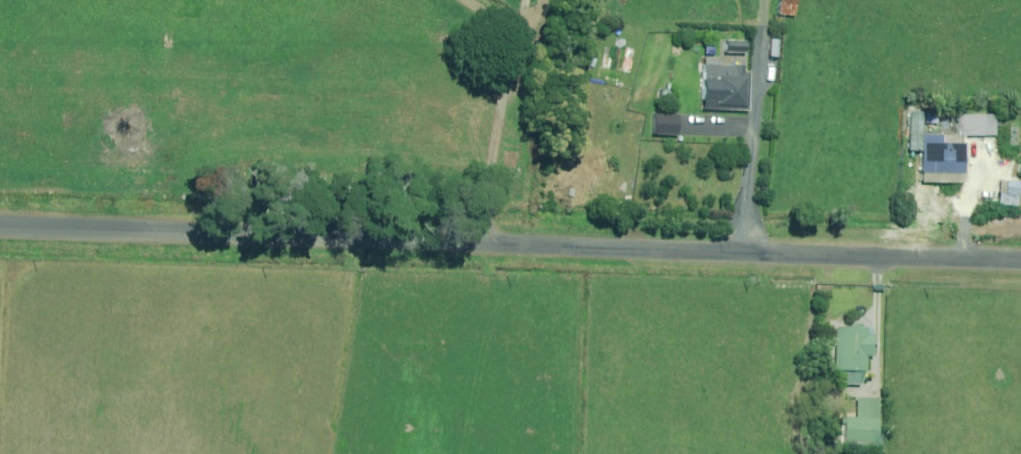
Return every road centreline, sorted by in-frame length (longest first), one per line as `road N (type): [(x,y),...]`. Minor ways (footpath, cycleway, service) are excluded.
road 1 (residential): [(0,224),(1020,259)]
road 2 (track): [(536,0),(488,241)]

